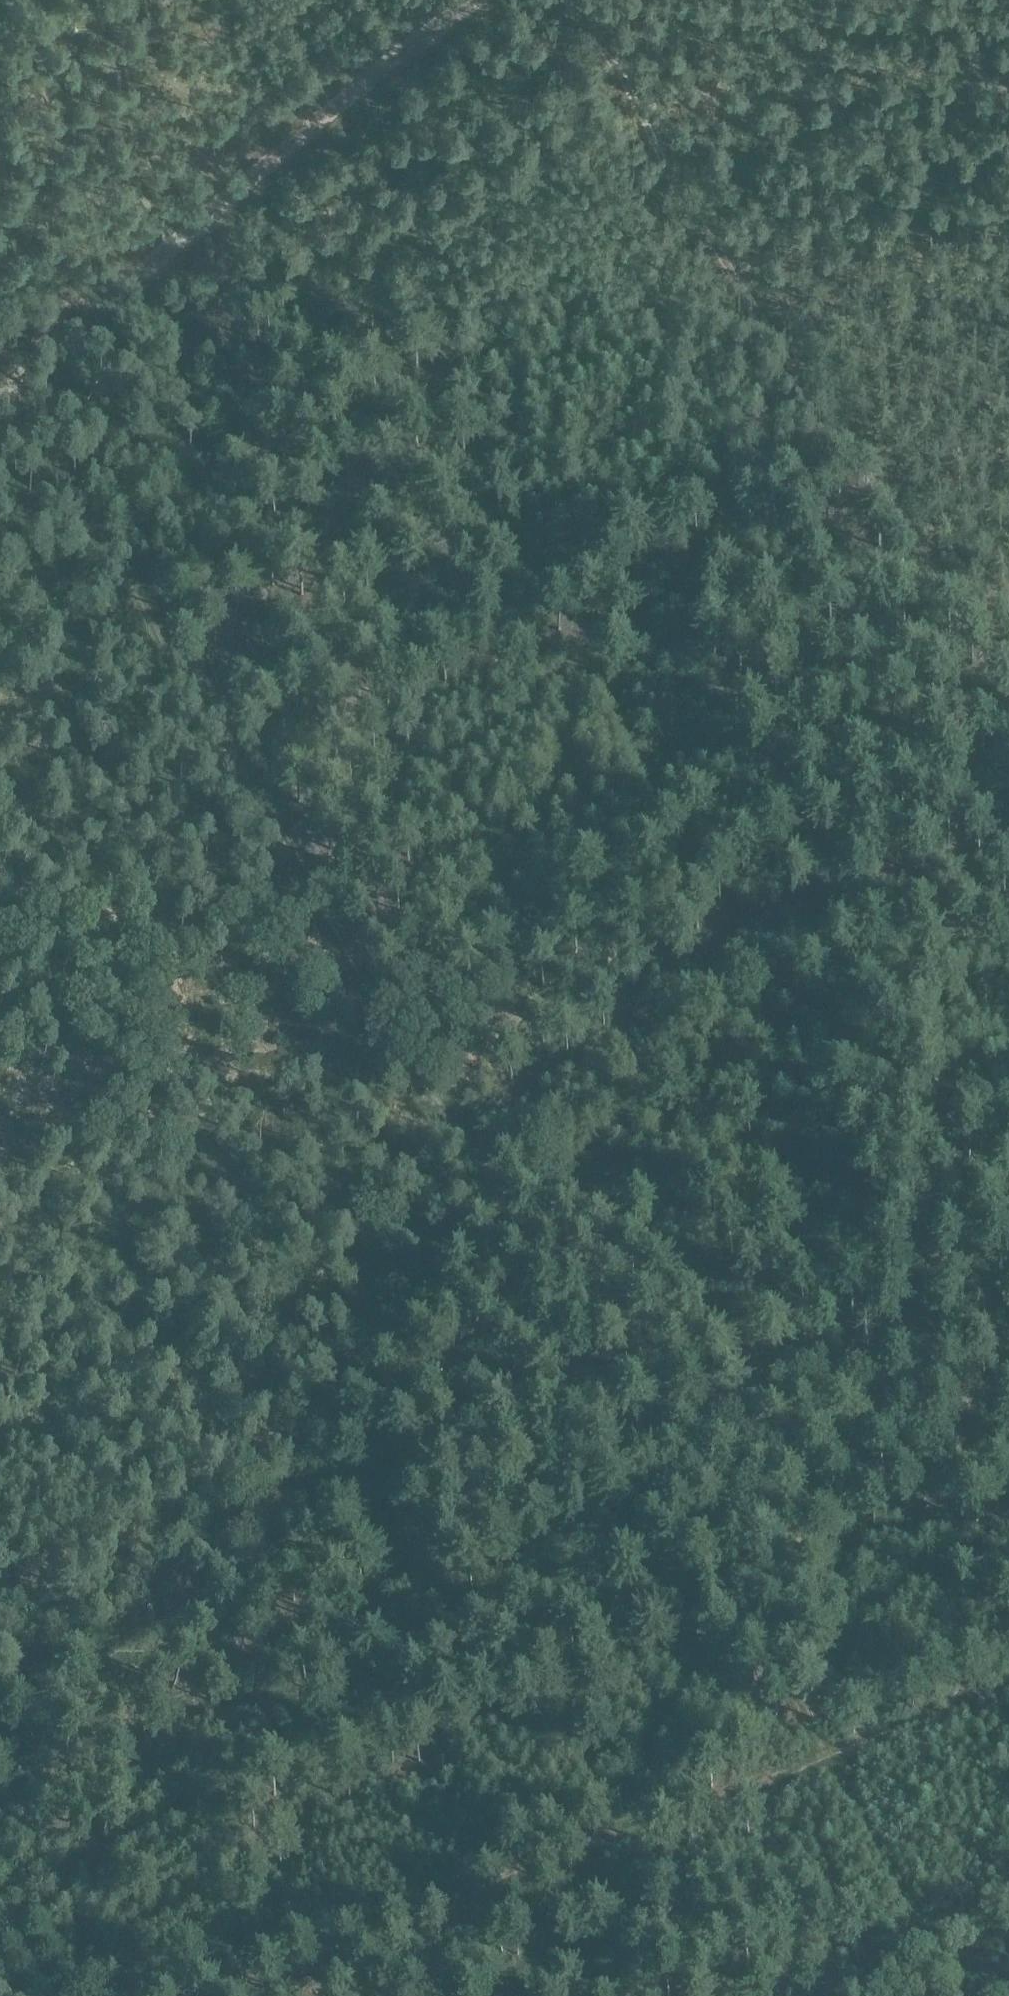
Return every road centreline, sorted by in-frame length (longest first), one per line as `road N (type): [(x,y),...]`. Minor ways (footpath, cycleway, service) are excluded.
road 1 (track): [(971,1995),(12,389)]
road 2 (track): [(184,1995),(1008,1689)]
road 3 (track): [(564,0),(818,406),(1008,678)]
road 4 (track): [(0,399),(428,38),(485,0)]

